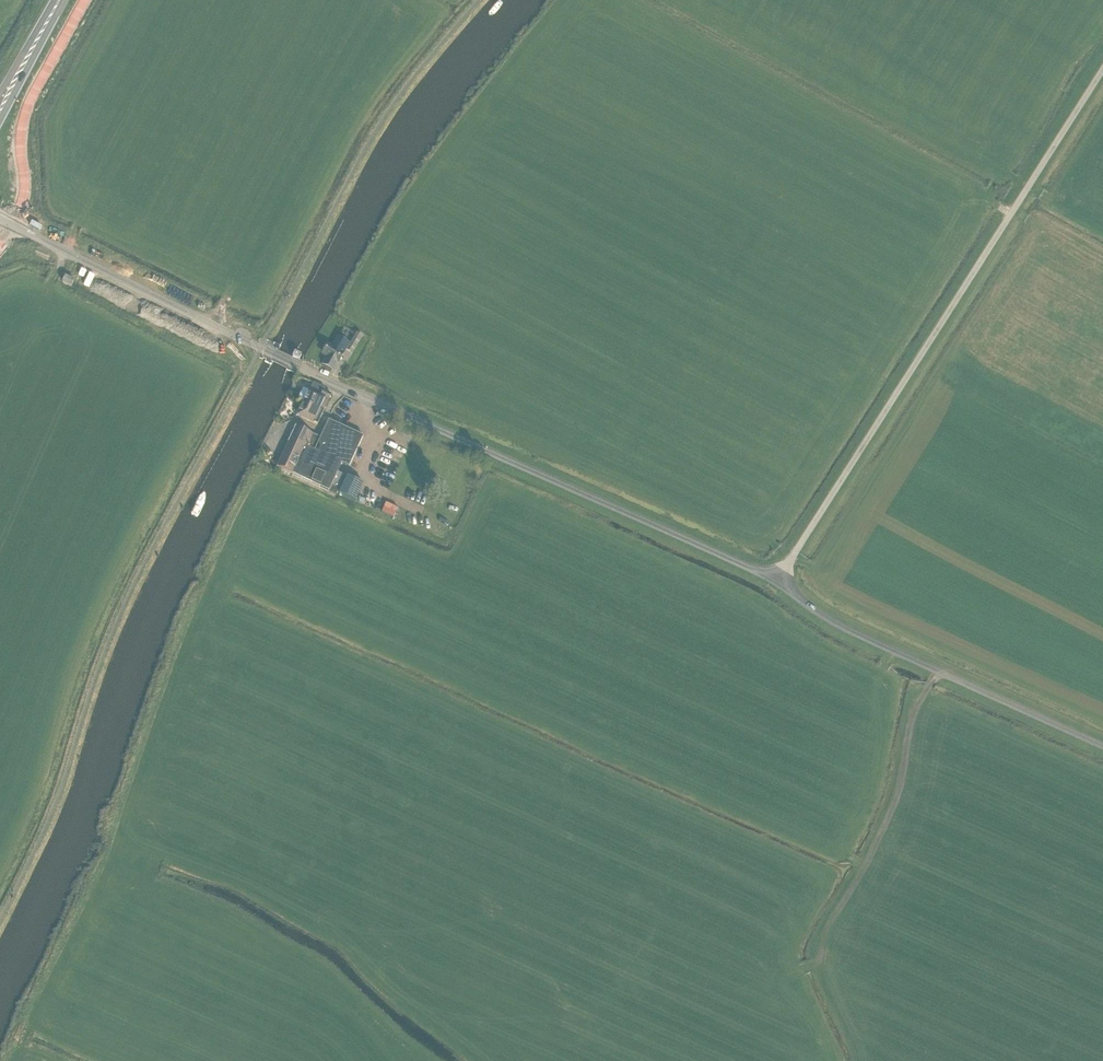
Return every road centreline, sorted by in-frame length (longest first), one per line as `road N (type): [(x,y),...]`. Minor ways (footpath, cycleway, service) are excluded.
road 1 (unclassified): [(1102,746),(840,626),(761,574),(301,367),(10,224)]
road 2 (unclassified): [(10,224),(22,197),(26,110),(85,0)]

